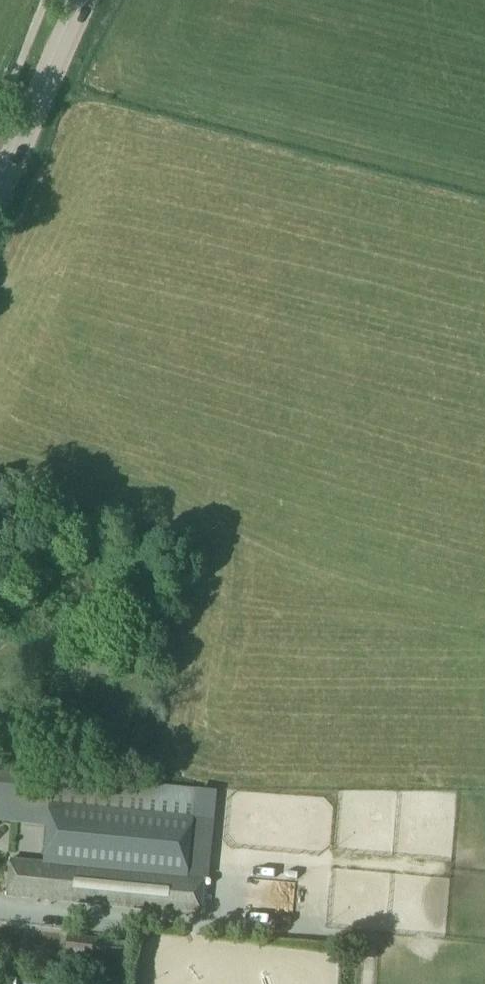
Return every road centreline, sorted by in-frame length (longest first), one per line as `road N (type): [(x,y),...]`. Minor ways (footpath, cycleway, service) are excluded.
road 1 (tertiary): [(0,194),(87,0)]

